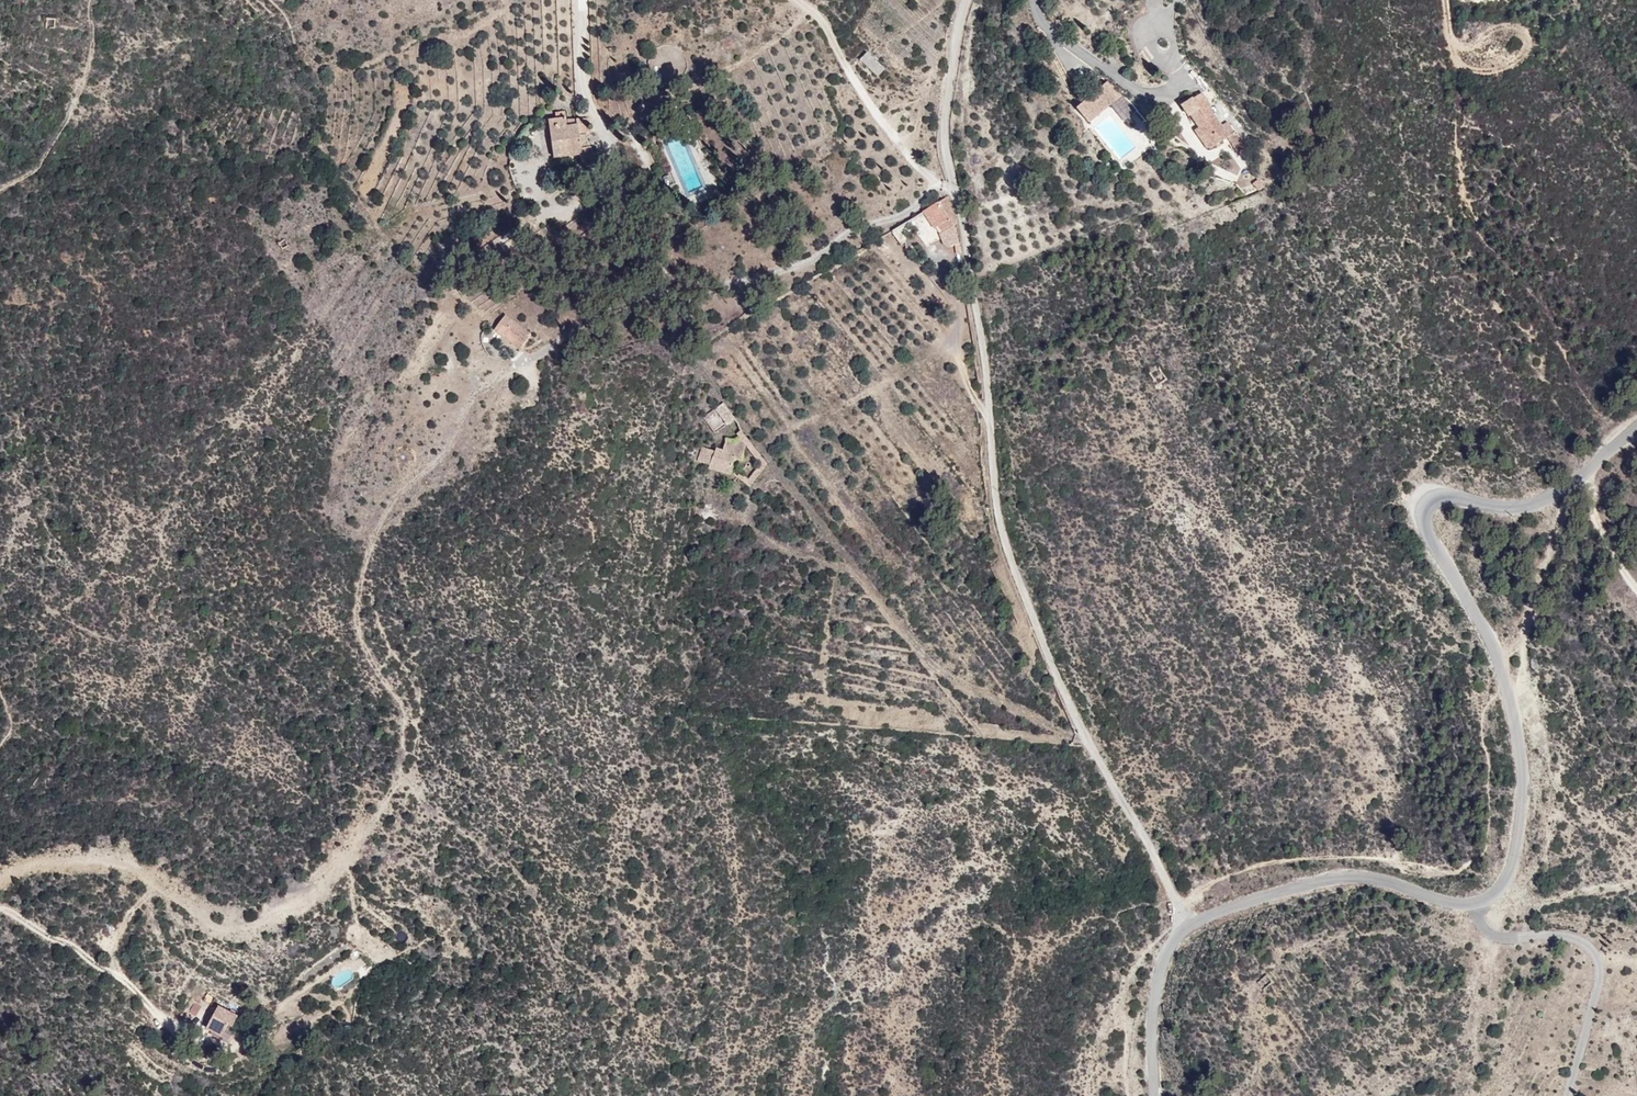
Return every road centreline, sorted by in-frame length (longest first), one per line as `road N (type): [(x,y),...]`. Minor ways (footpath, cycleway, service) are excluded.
road 1 (unclassified): [(1636,420),(1548,497),(1507,508),(1444,493),(1420,504),(1424,527),(1485,624),(1532,762),(1511,875),(1484,907),(1364,876),(1255,899),(1192,924),(1160,974),(1149,1032),(1156,1095)]
road 2 (track): [(0,188),(30,177),(85,77),(95,45),(92,0)]

